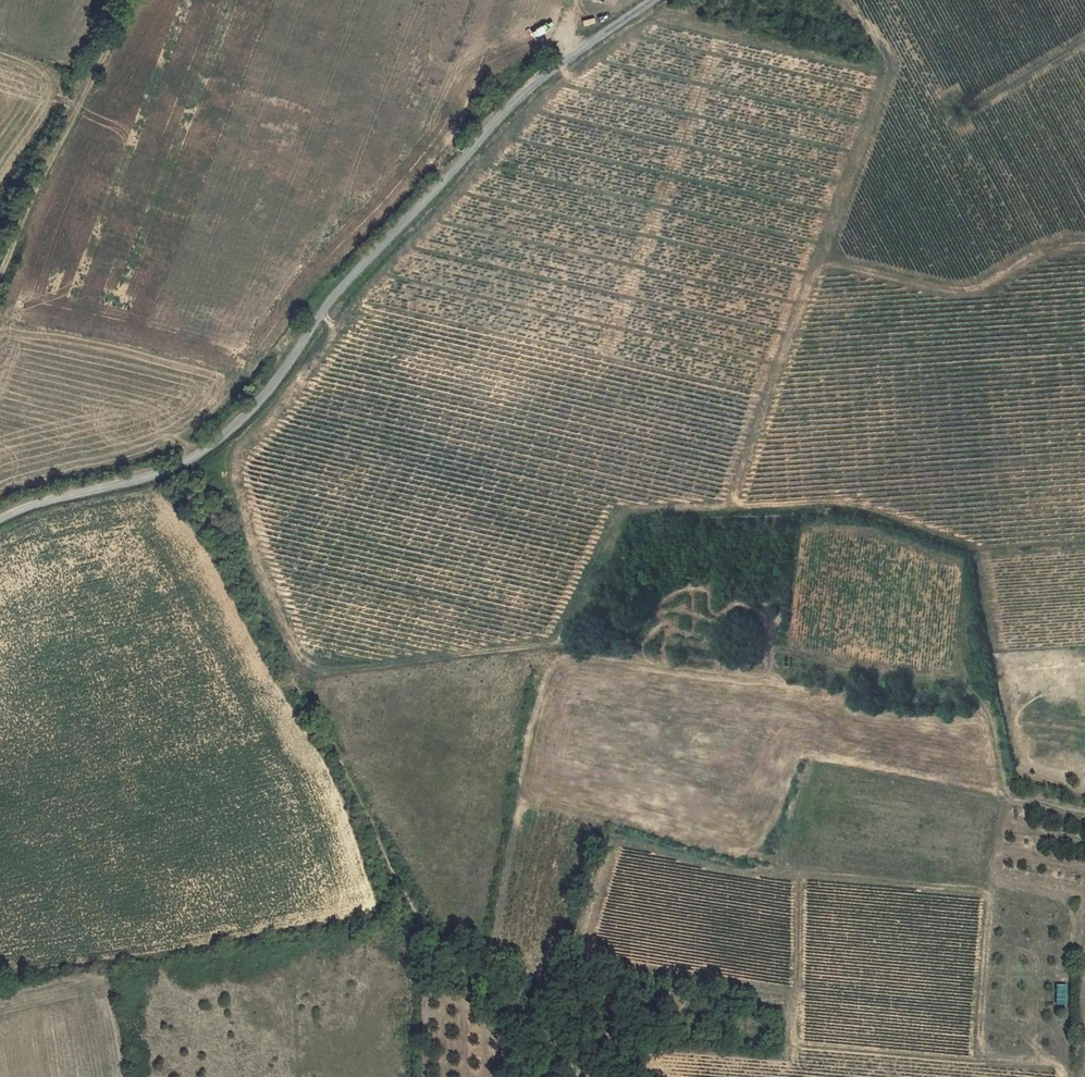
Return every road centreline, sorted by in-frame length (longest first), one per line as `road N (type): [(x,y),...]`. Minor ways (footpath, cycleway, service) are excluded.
road 1 (unclassified): [(667,0),(506,106),(227,431),(164,469),(16,508),(0,519)]
road 2 (track): [(604,1076),(576,1068),(406,898),(276,627),(199,507),(164,469)]
road 3 (track): [(0,269),(131,0)]

